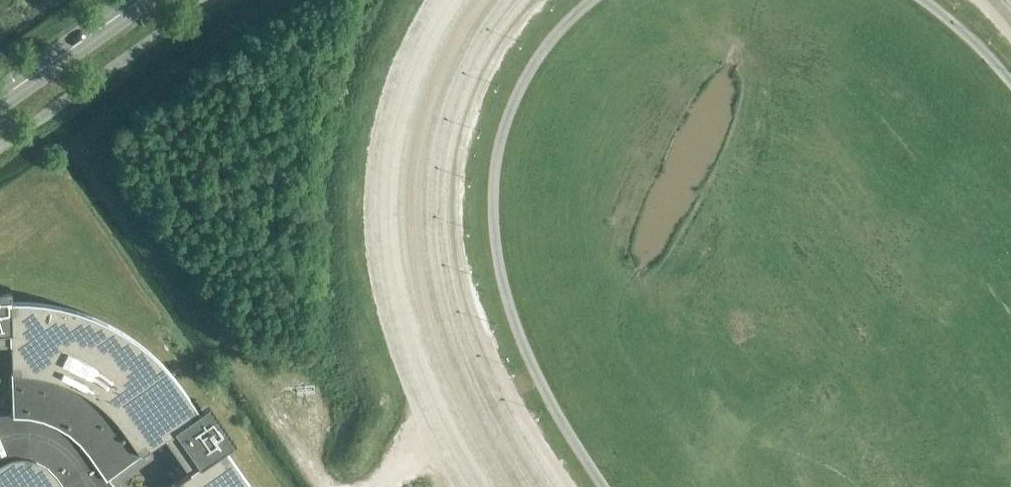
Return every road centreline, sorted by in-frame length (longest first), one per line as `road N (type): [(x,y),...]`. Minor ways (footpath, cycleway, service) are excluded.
road 1 (primary): [(139,0),(0,98)]

